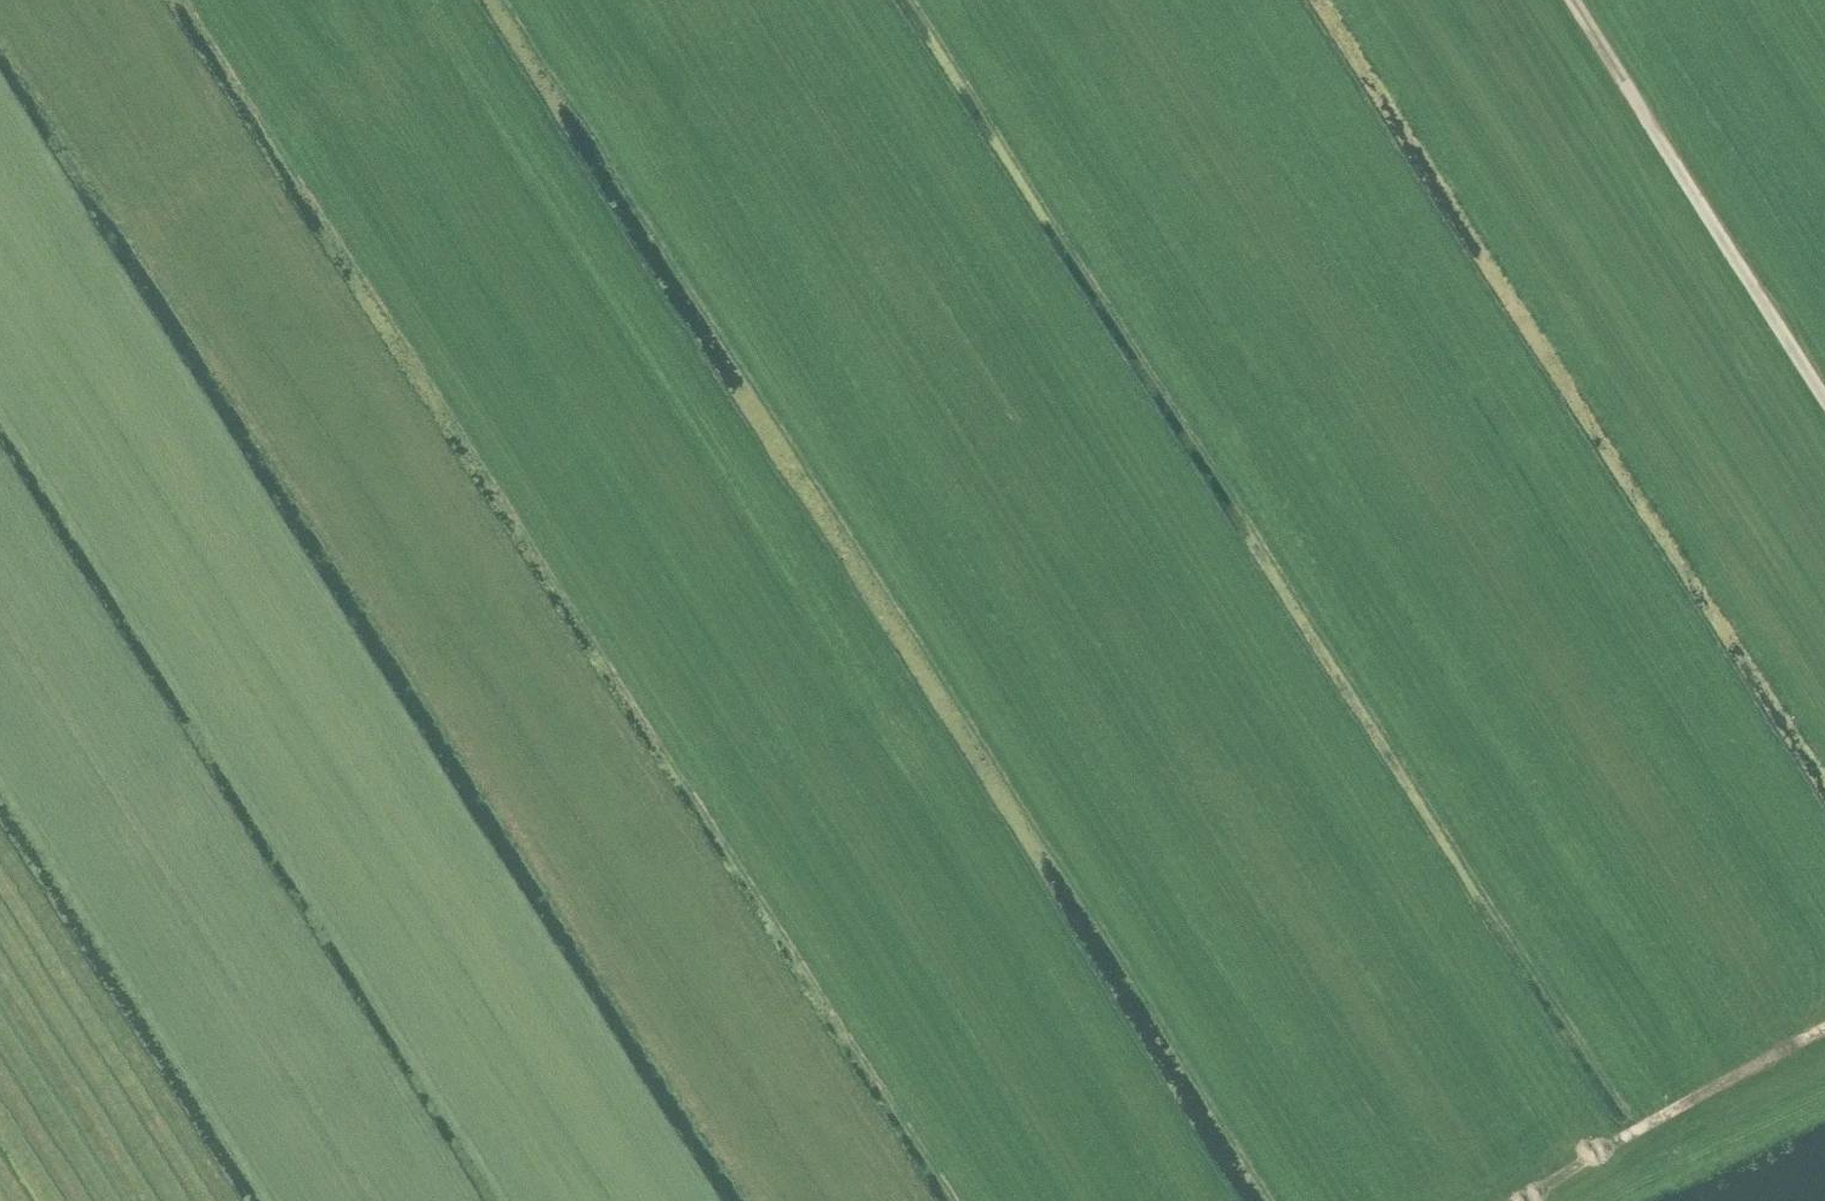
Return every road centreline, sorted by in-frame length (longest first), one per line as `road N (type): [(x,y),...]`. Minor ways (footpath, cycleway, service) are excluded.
road 1 (track): [(1824,402),(1570,0)]
road 2 (track): [(1629,1134),(1824,1030)]

